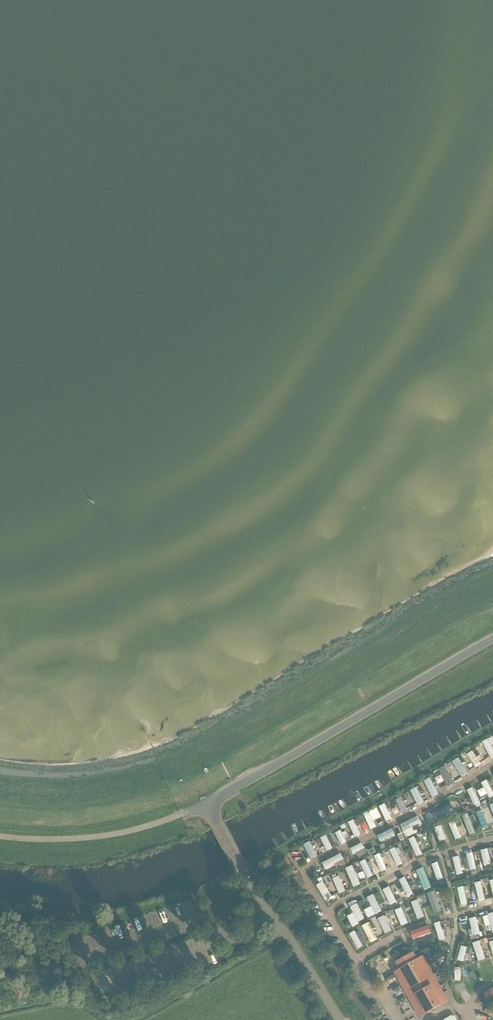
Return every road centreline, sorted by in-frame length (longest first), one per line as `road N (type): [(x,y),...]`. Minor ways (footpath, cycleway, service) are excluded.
road 1 (tertiary): [(206,803),(492,638)]
road 2 (tertiary): [(339,1019),(247,882),(206,803)]

